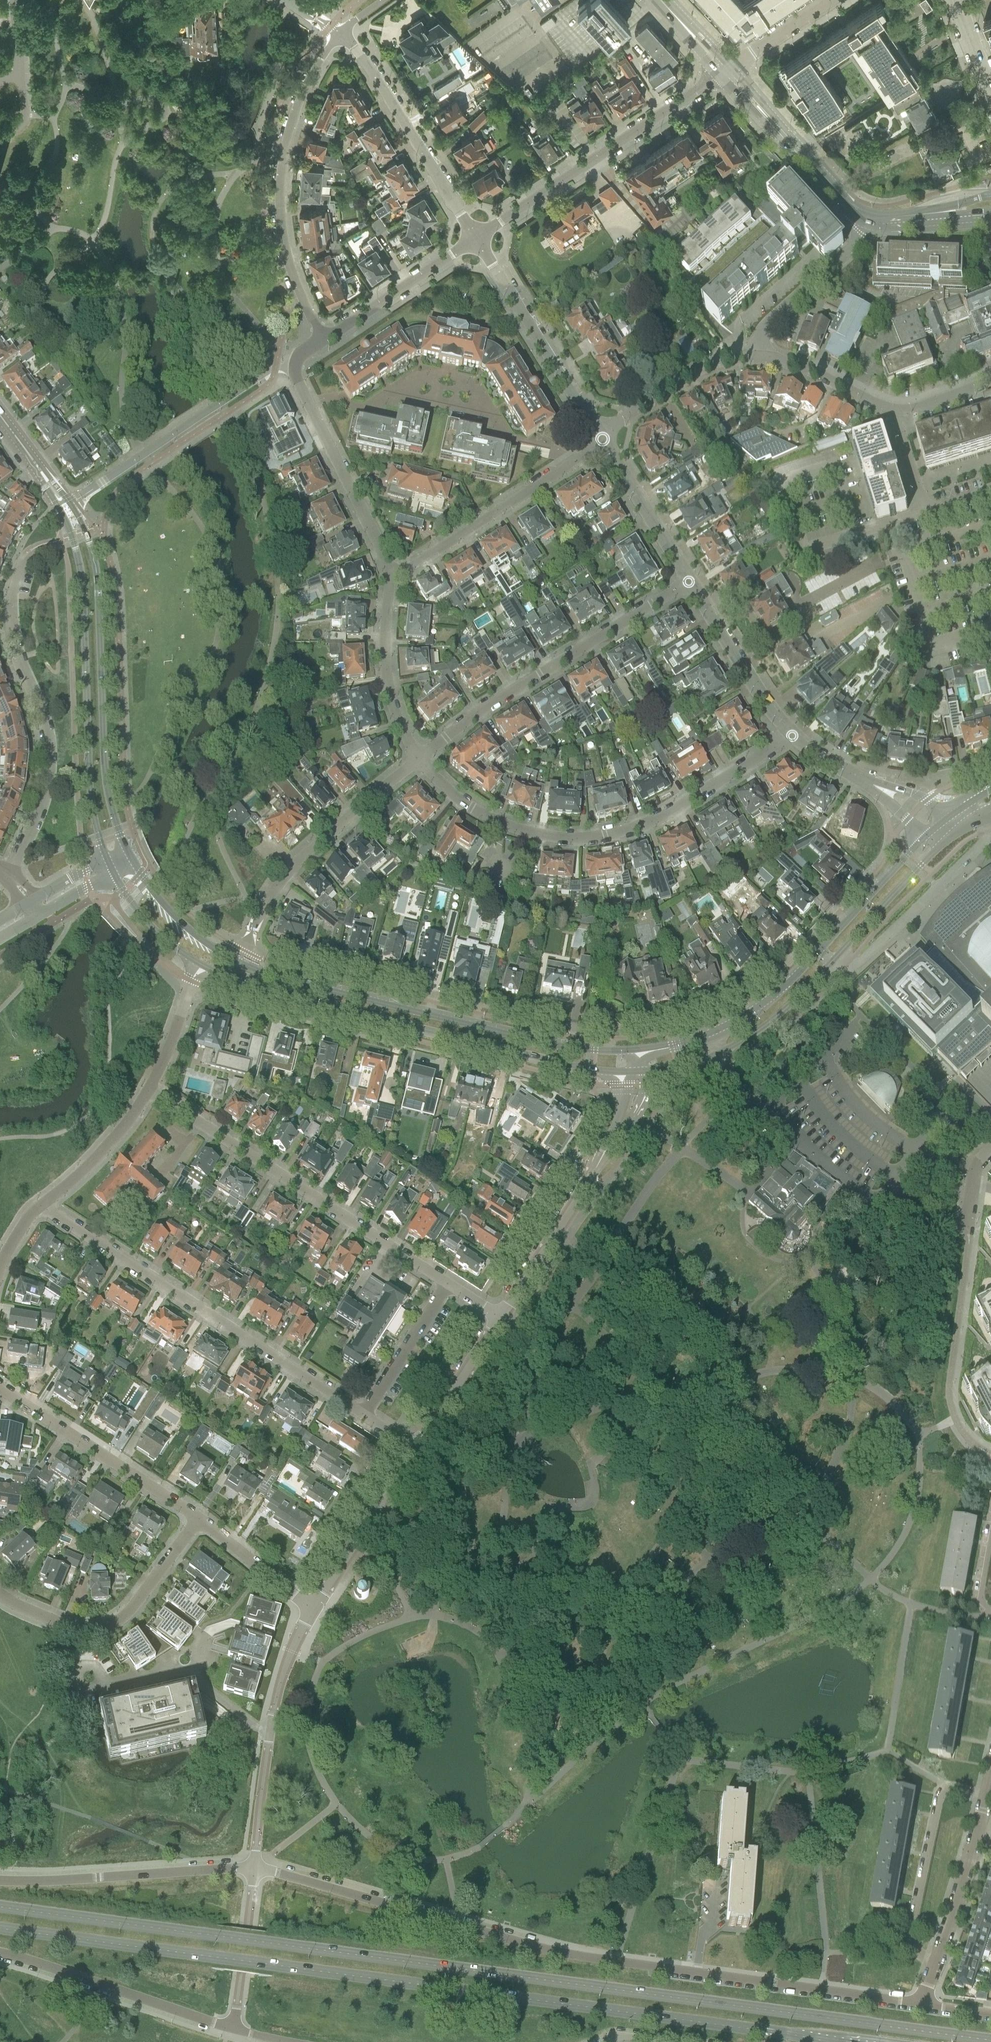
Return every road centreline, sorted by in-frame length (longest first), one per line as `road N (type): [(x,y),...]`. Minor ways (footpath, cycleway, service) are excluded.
road 1 (primary): [(990,2039),(0,1908)]
road 2 (primary): [(0,1929),(836,2041)]
road 3 (unclassified): [(922,2003),(570,1955),(254,1867)]
road 4 (secondary): [(201,968),(260,991),(561,1065),(622,1072)]
road 5 (residential): [(789,729),(688,802),(608,831),(517,825),(465,800),(423,758)]
road 6 (secondary): [(630,1051),(562,1049),(228,958)]
road 7 (residential): [(360,1415),(39,1207)]
road 8 (secondary): [(925,839),(760,1006),(695,1038),(630,1051)]
road 9 (secondary): [(127,856),(104,772),(94,560),(69,503)]
road 10 (residential): [(448,1285),(146,1093)]
road 11 (secondary): [(59,508),(78,562),(87,775),(105,859)]
road 12 (secondary): [(666,1068),(733,1045),(772,1020),(938,850)]
road 13 (residential): [(319,343),(287,263),(280,189),(305,88),(339,34)]
road 14 (residential): [(423,758),(477,714),(692,583)]
road 15 (residential): [(478,238),(720,75)]
road 16 (residential): [(228,958),(244,952),(281,877),(423,758)]
road 17 (residential): [(10,870),(49,765),(46,730),(10,617)]
road 18 (residential): [(254,1867),(274,1708),(313,1611)]
road 19 (unclassified): [(254,1867),(0,1879)]
road 20 (residential): [(387,574),(602,439)]
road 21 (residential): [(0,1596),(77,1629),(109,1622),(141,1597),(189,1517)]
road 22 (residential): [(276,367),(69,503)]
road 23 (residential): [(478,238),(339,34)]
road 24 (unclassified): [(0,1954),(234,2030)]
road 25 (residential): [(602,439),(478,238)]
road 26 (residential): [(922,2003),(990,1778)]
road 27 (residential): [(387,574),(293,364)]
road 28 (residential): [(189,1517),(0,1392)]
road 29 (residential): [(423,758),(391,687),(387,574)]
road 30 (residential): [(319,343),(478,238)]
road 31 (residential): [(313,1611),(414,1452)]
road 32 (residential): [(602,439),(631,412),(720,360),(756,351)]
road 33 (residential): [(502,1319),(596,1166)]
road 34 (residential): [(789,729),(692,583)]
road 35 (residential): [(756,351),(772,317),(854,244),(864,220)]
road 36 (residential): [(692,583),(602,439)]
road 37 (unclassified): [(234,2030),(254,1867)]
road 38 (residential): [(414,1452),(502,1319)]
road 39 (residential): [(39,1207),(96,1160),(146,1093)]
road 40 (residential): [(360,1415),(448,1285)]
road 41 (residential): [(313,1611),(189,1517)]
road 42 (residential): [(756,351),(897,412)]
road 43 (secondary): [(228,958),(166,912),(127,856)]
road 44 (tertiary): [(864,220),(768,118)]
road 45 (residential): [(146,1093),(201,968)]
road 46 (secondary): [(112,873),(138,915),(201,968)]
road 47 (residential): [(731,67),(831,0)]

